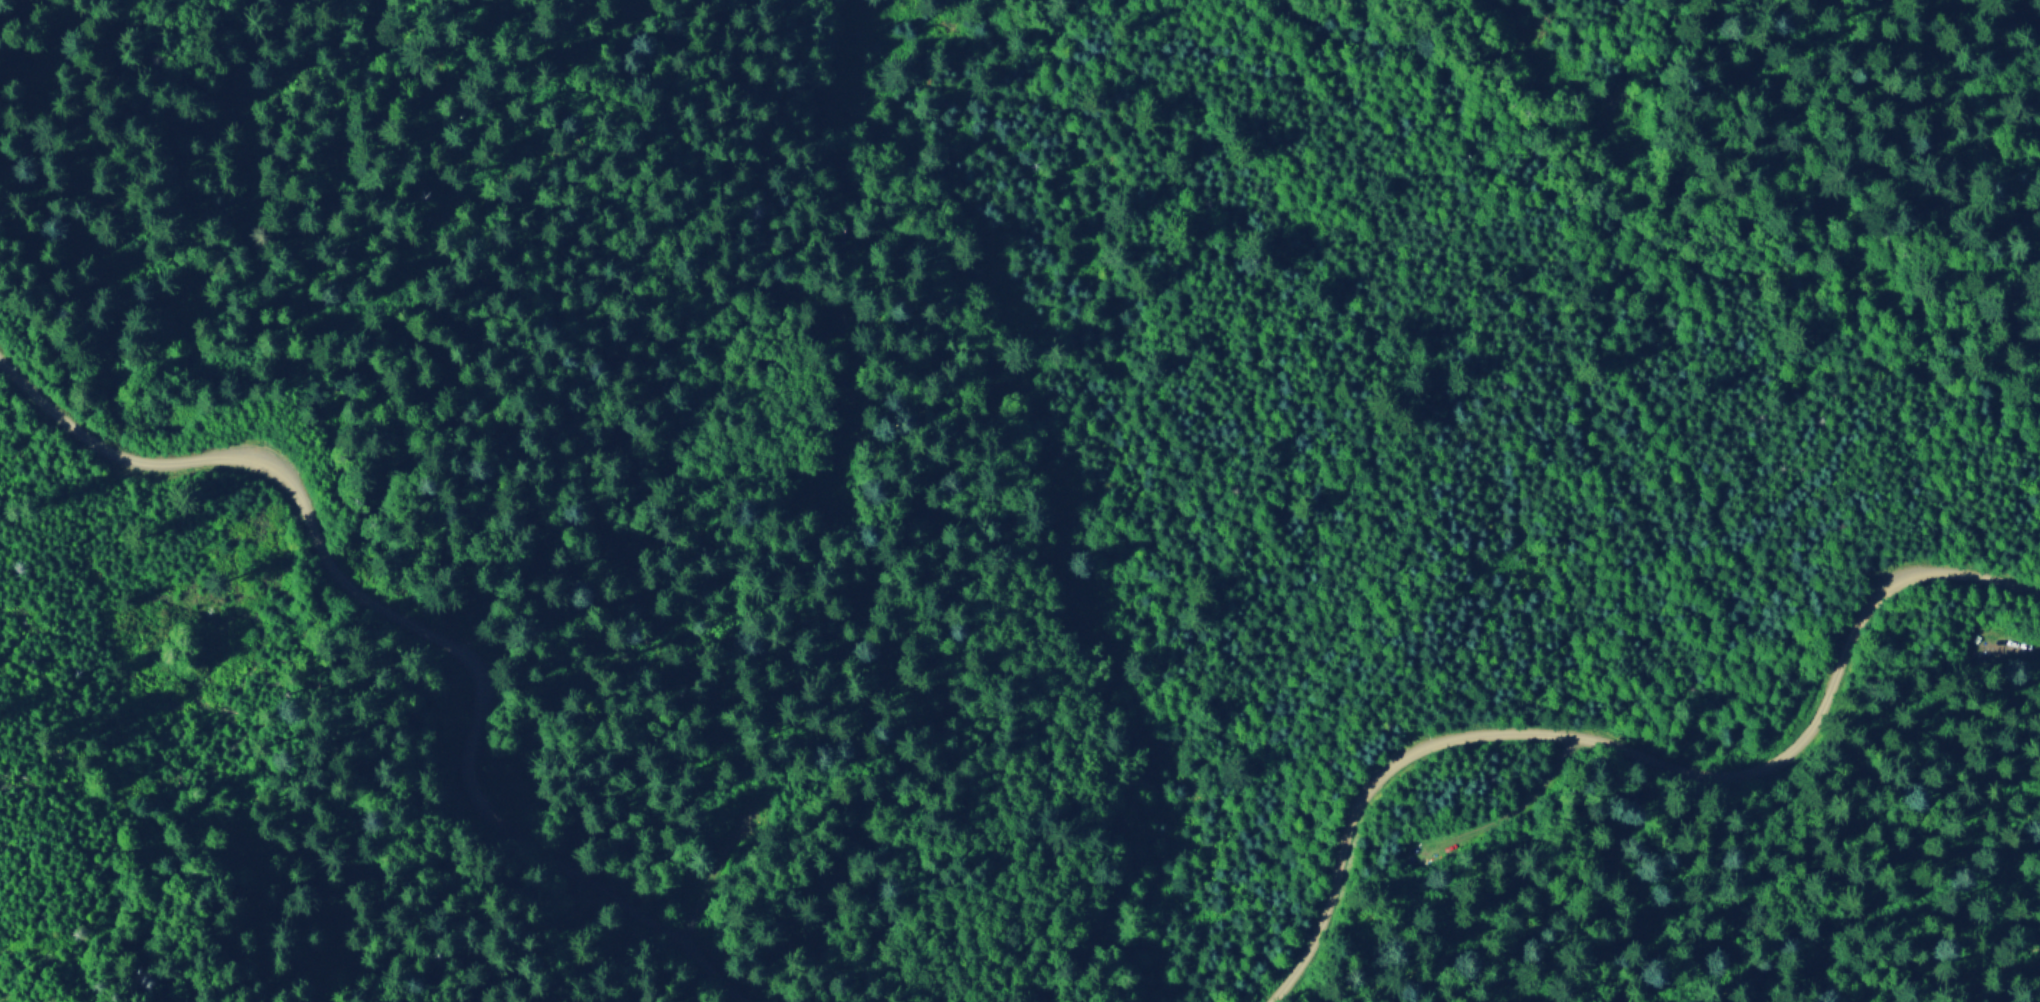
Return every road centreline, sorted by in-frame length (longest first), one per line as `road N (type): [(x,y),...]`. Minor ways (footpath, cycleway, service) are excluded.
road 1 (track): [(731,1001),(671,949),(485,820),(468,796),(480,690),(458,659),(340,574),(266,462),(244,455),(130,461),(94,443),(0,364)]
road 2 (track): [(2039,605),(1941,571),(1892,586),(1848,642),(1804,752),(1758,785),(1687,779),(1548,739),(1450,745),(1420,755),(1381,782),(1351,820),(1310,954),(1281,1001)]

